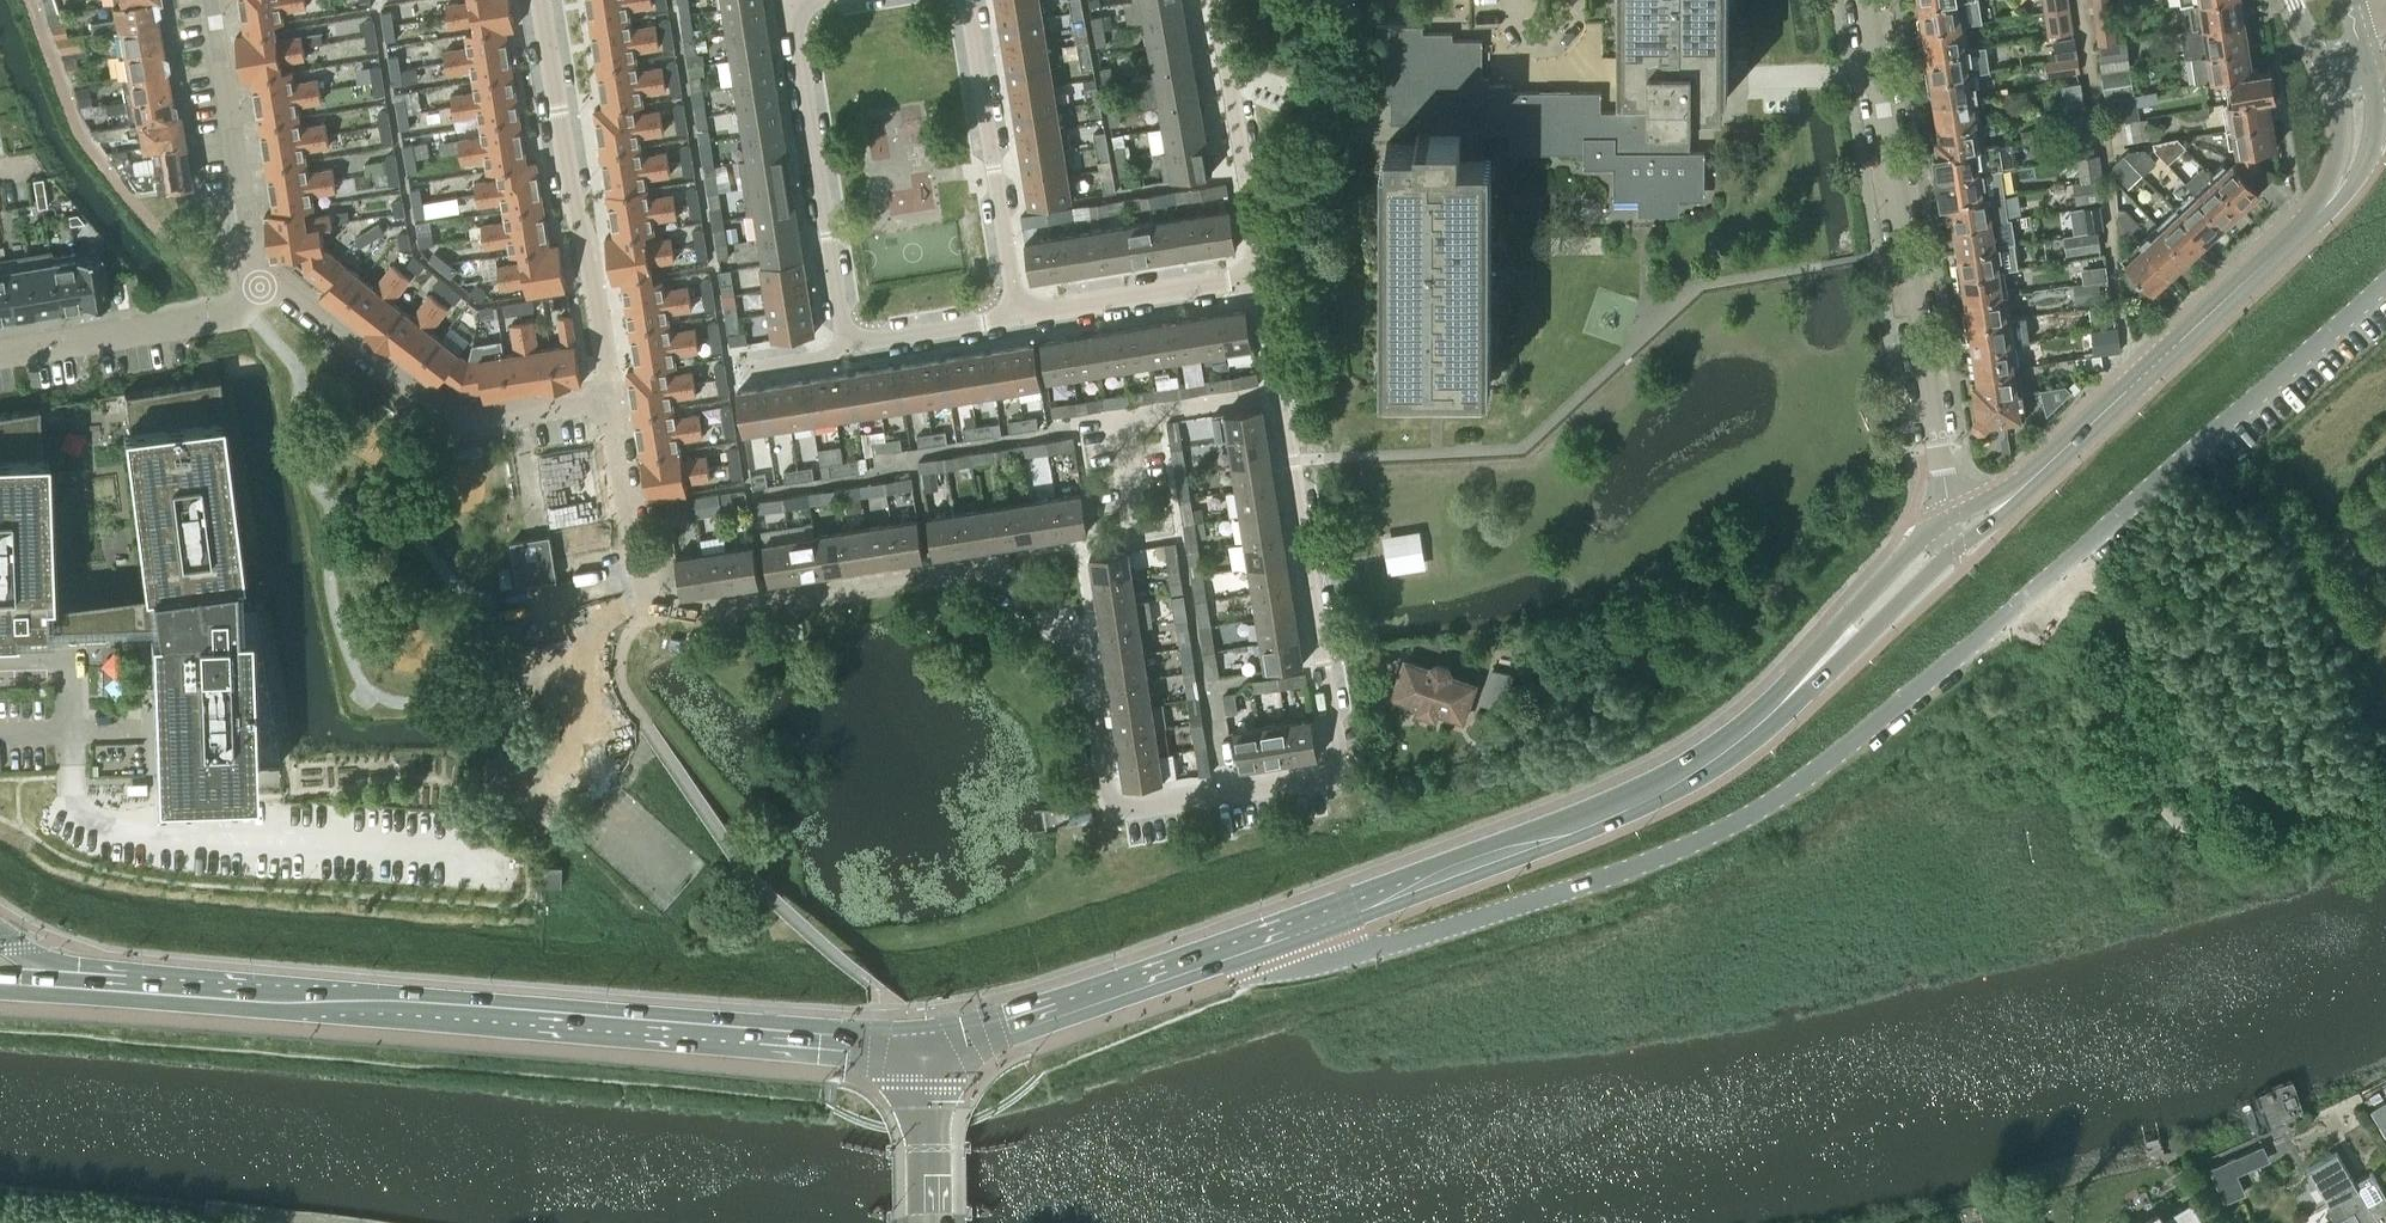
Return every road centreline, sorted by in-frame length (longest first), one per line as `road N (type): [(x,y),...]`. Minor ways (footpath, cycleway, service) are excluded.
road 1 (residential): [(1266,281),(1346,769),(1112,806),(1080,634),(982,564),(654,615)]
road 2 (unclassified): [(1295,930),(1303,954),(1329,959),(1402,940),(1599,874),(1752,809),(1871,723),(2385,288)]
road 3 (secondary): [(922,1050),(143,991)]
road 4 (secondary): [(1295,930),(1628,809),(1723,754),(1946,543)]
road 5 (residential): [(1946,543),(1912,250),(1870,0)]
road 6 (secondary): [(1946,543),(2272,260)]
road 7 (residential): [(614,397),(594,253),(569,225),(534,0)]
road 8 (residential): [(614,397),(462,416),(262,283)]
road 9 (secondary): [(922,1050),(1005,1033),(1295,930)]
road 10 (residential): [(844,0),(790,10),(843,342)]
road 11 (residential): [(1011,316),(958,0)]
road 12 (residential): [(262,283),(213,0)]
road 13 (residential): [(1216,0),(1266,281)]
road 14 (residential): [(262,283),(242,310),(0,351)]
road 15 (residential): [(1011,316),(1266,281)]
road 16 (secondary): [(2272,260),(2342,199),(2364,168),(2372,135),(2365,54)]
road 17 (residential): [(654,615),(614,397)]
road 18 (secondary): [(2318,69),(2336,160),(2272,260)]
road 19 (secondary): [(929,1222),(922,1050)]
road 20 (residential): [(843,342),(1011,316)]
road 21 (secondary): [(143,991),(0,942)]
road 22 (secondary): [(0,984),(143,991)]
road 23 (residential): [(646,726),(625,697),(619,670),(654,615)]

